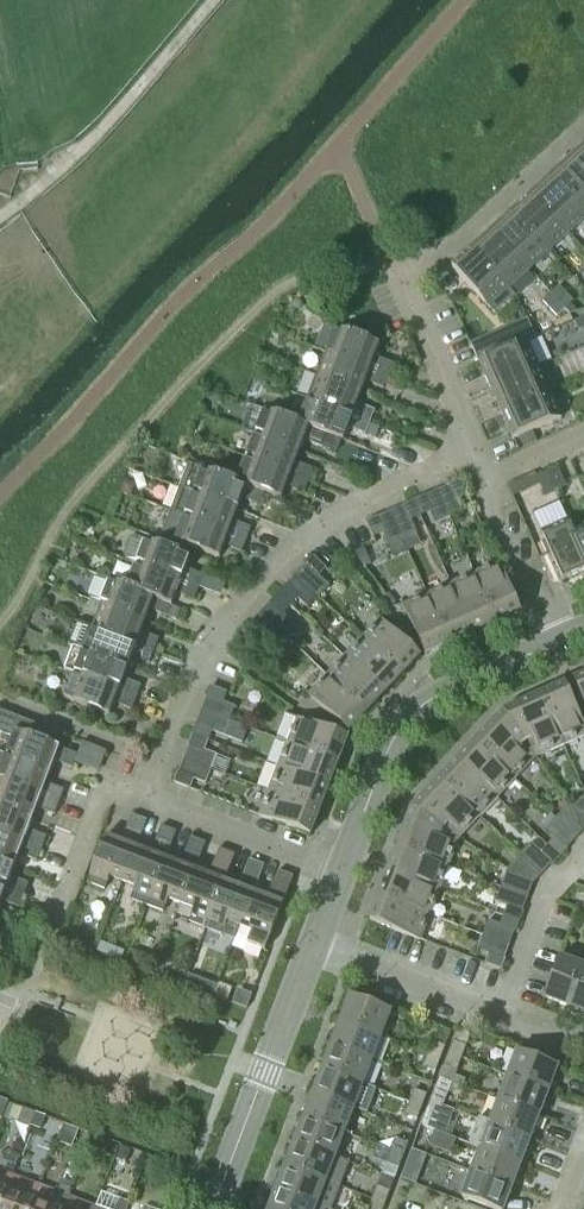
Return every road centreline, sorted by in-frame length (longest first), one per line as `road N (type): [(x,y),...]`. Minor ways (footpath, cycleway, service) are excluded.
road 1 (residential): [(148,800),(202,663),(234,614),(299,544),(387,489),(470,450)]
road 2 (residential): [(470,450),(405,286),(583,118)]
road 3 (tertiary): [(342,875),(402,724),(441,690),(551,643)]
road 4 (tertiary): [(212,1208),(312,948)]
road 5 (residential): [(342,875),(148,800)]
road 6 (residential): [(312,948),(499,1019)]
road 7 (residential): [(499,1019),(545,892),(583,857)]
road 8 (residential): [(62,911),(105,785),(148,800)]
road 9 (residential): [(551,643),(487,483)]

